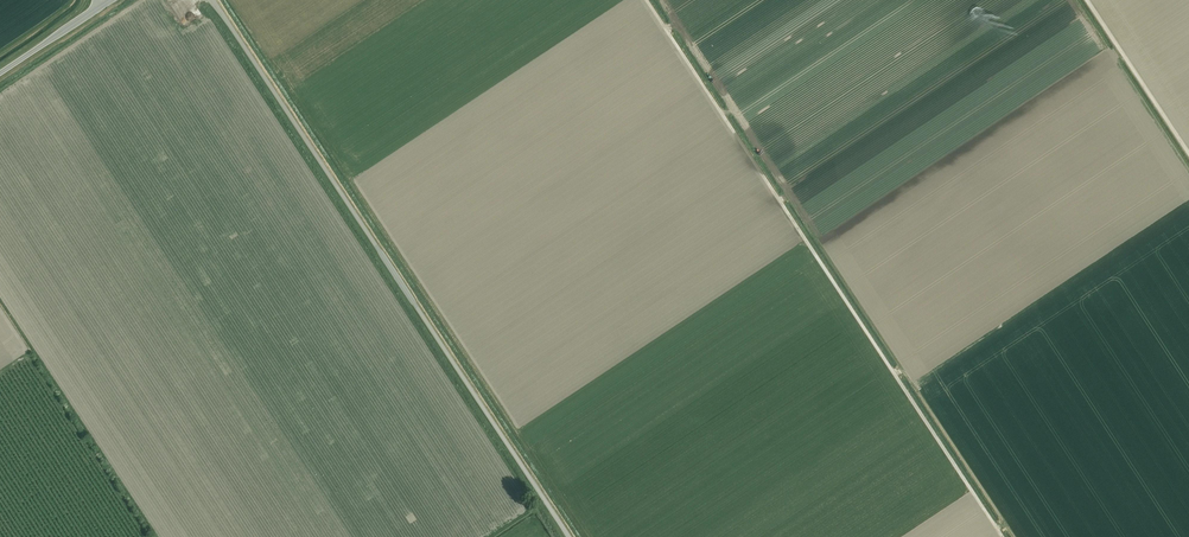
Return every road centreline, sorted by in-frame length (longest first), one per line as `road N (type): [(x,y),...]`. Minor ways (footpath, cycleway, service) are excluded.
road 1 (unclassified): [(564,536),(211,0)]
road 2 (unclassified): [(0,71),(102,3)]

